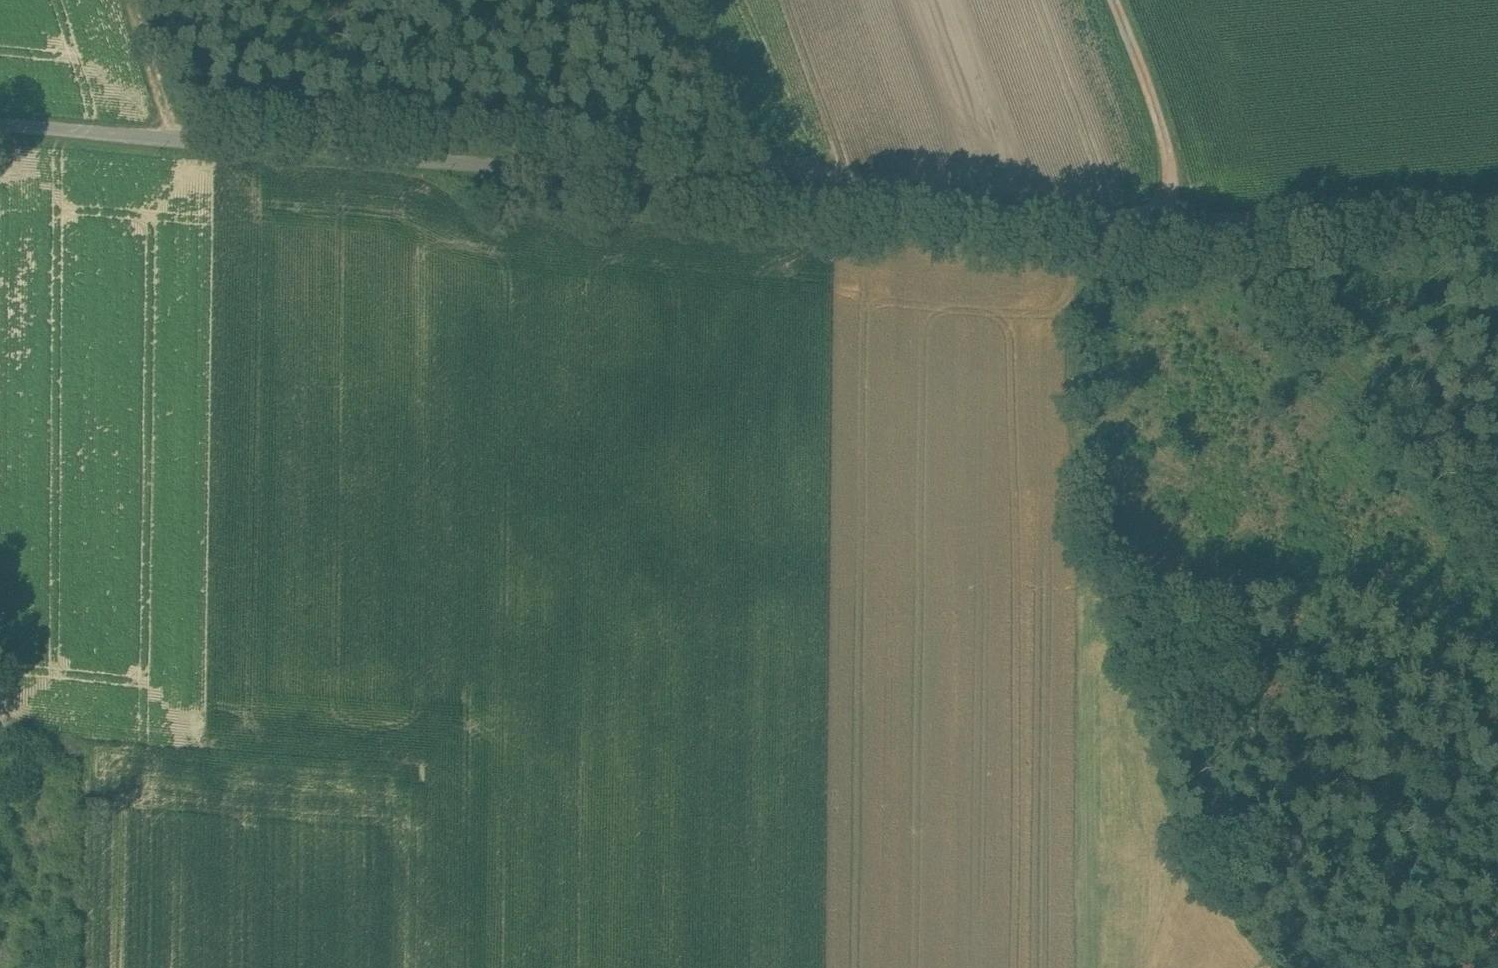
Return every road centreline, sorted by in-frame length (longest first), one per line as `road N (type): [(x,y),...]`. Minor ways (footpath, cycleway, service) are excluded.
road 1 (unclassified): [(1497,195),(1220,220),(1096,217),(0,123)]
road 2 (track): [(1220,220),(1497,512)]
road 3 (track): [(1179,220),(1167,148),(1116,0)]
road 4 (track): [(130,0),(175,139)]

